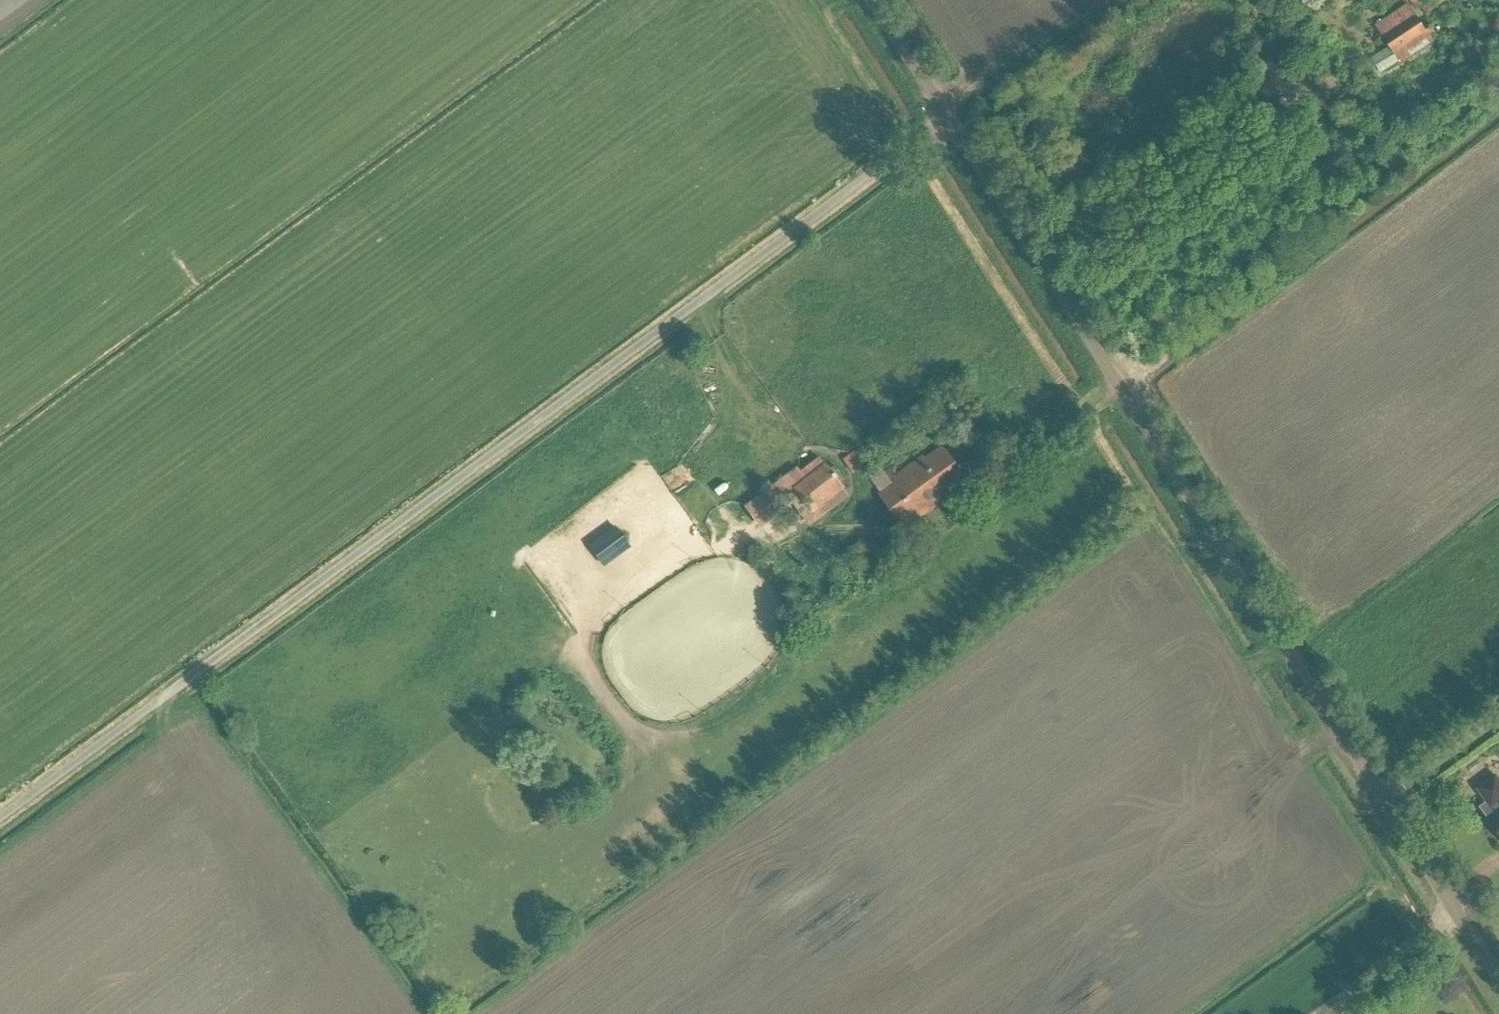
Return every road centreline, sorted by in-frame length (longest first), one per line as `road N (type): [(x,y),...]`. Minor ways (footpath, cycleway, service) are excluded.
road 1 (unclassified): [(1498,986),(871,0)]

